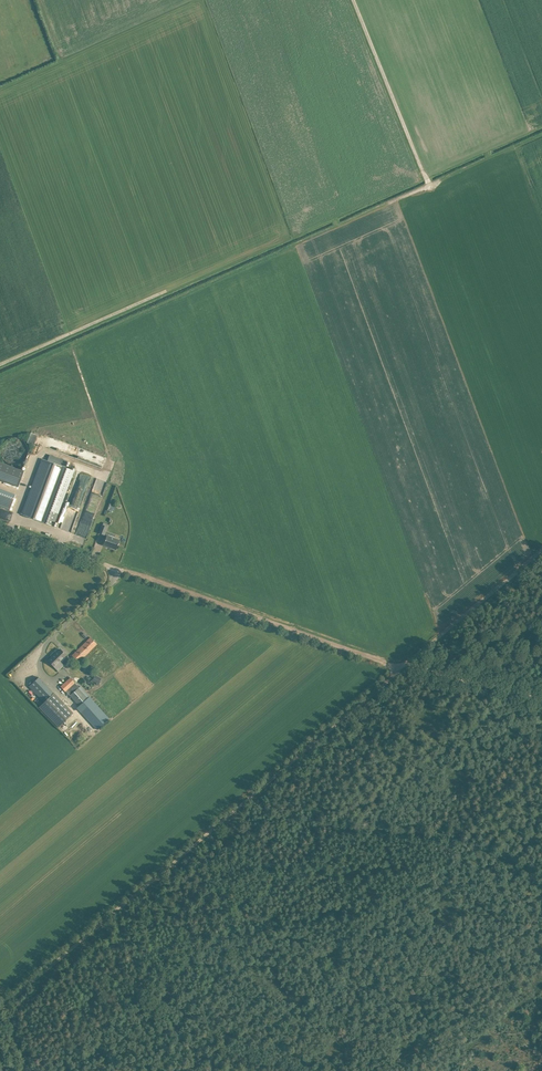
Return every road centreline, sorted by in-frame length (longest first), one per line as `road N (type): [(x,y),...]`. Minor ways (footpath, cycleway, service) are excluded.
road 1 (track): [(0,1007),(403,666)]
road 2 (track): [(403,666),(144,577)]
road 3 (track): [(392,204),(429,189),(354,0)]
road 4 (track): [(403,666),(541,549)]
road 5 (track): [(164,292),(0,364)]
road 6 (unclassified): [(144,577),(0,528)]
road 7 (track): [(541,634),(420,668)]
road 8 (track): [(420,668),(541,698)]

